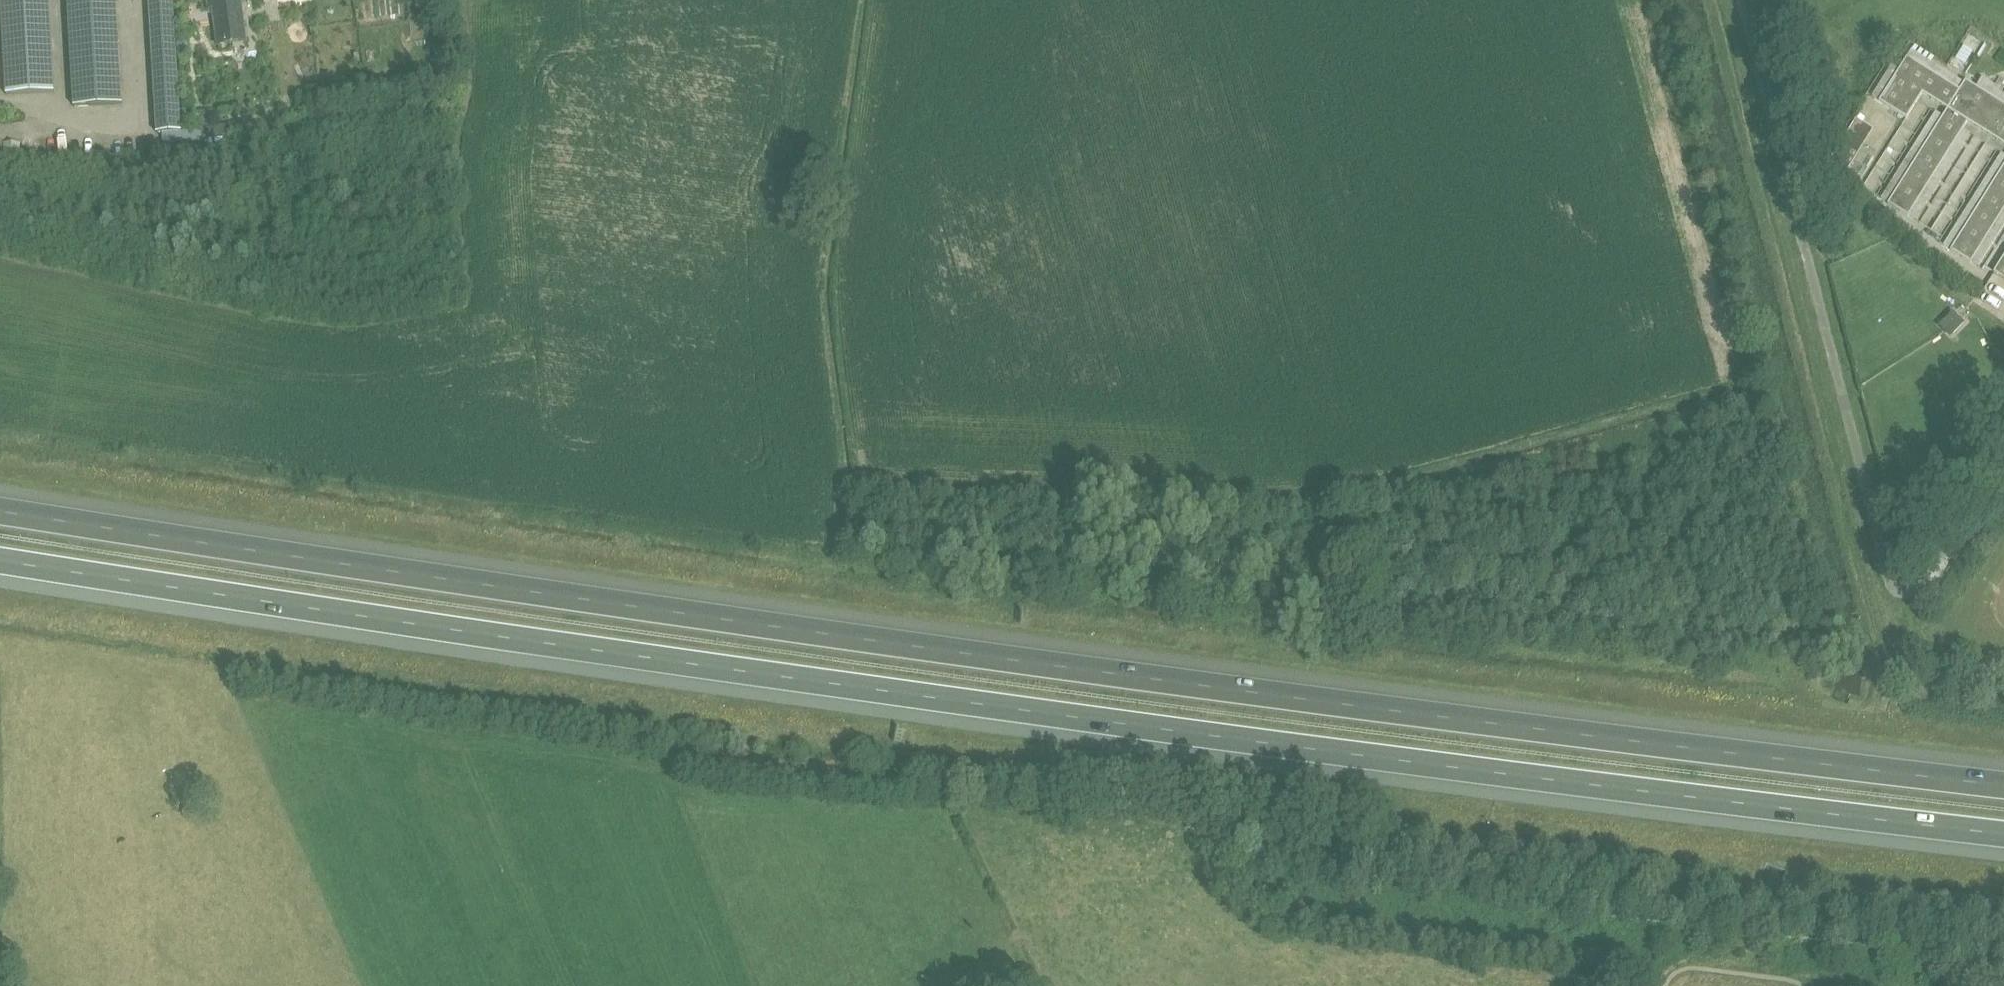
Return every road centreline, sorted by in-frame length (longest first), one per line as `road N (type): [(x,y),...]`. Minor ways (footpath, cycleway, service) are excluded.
road 1 (motorway): [(0,559),(1437,768),(2003,835)]
road 2 (motorway): [(2003,787),(1143,680),(0,511)]
road 3 (unclassified): [(2003,576),(1979,601),(1942,605),(575,427),(550,413),(536,379),(484,0)]
road 4 (track): [(1905,618),(1737,0)]
road 5 (unclassified): [(1905,618),(1919,622),(2003,484)]

